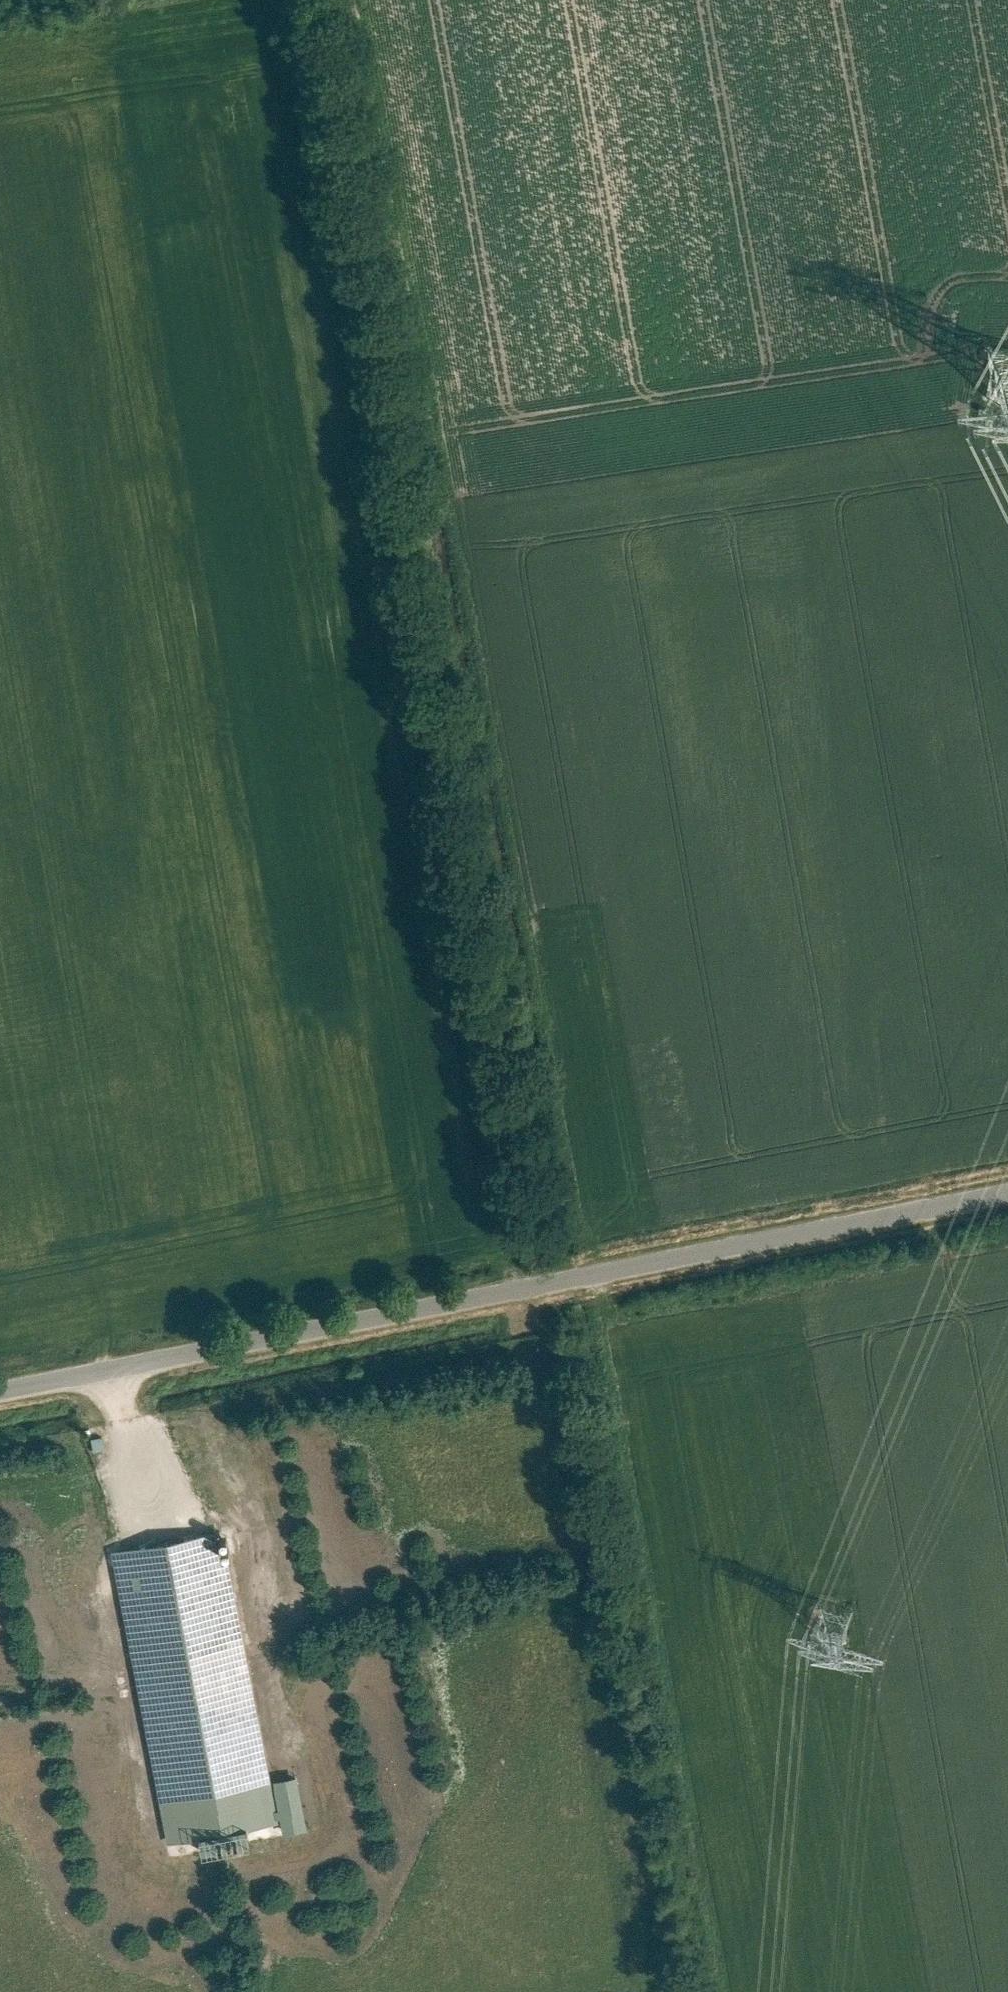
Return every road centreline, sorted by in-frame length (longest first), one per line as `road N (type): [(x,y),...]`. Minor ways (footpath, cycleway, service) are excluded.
road 1 (residential): [(1007,1196),(0,1393)]

